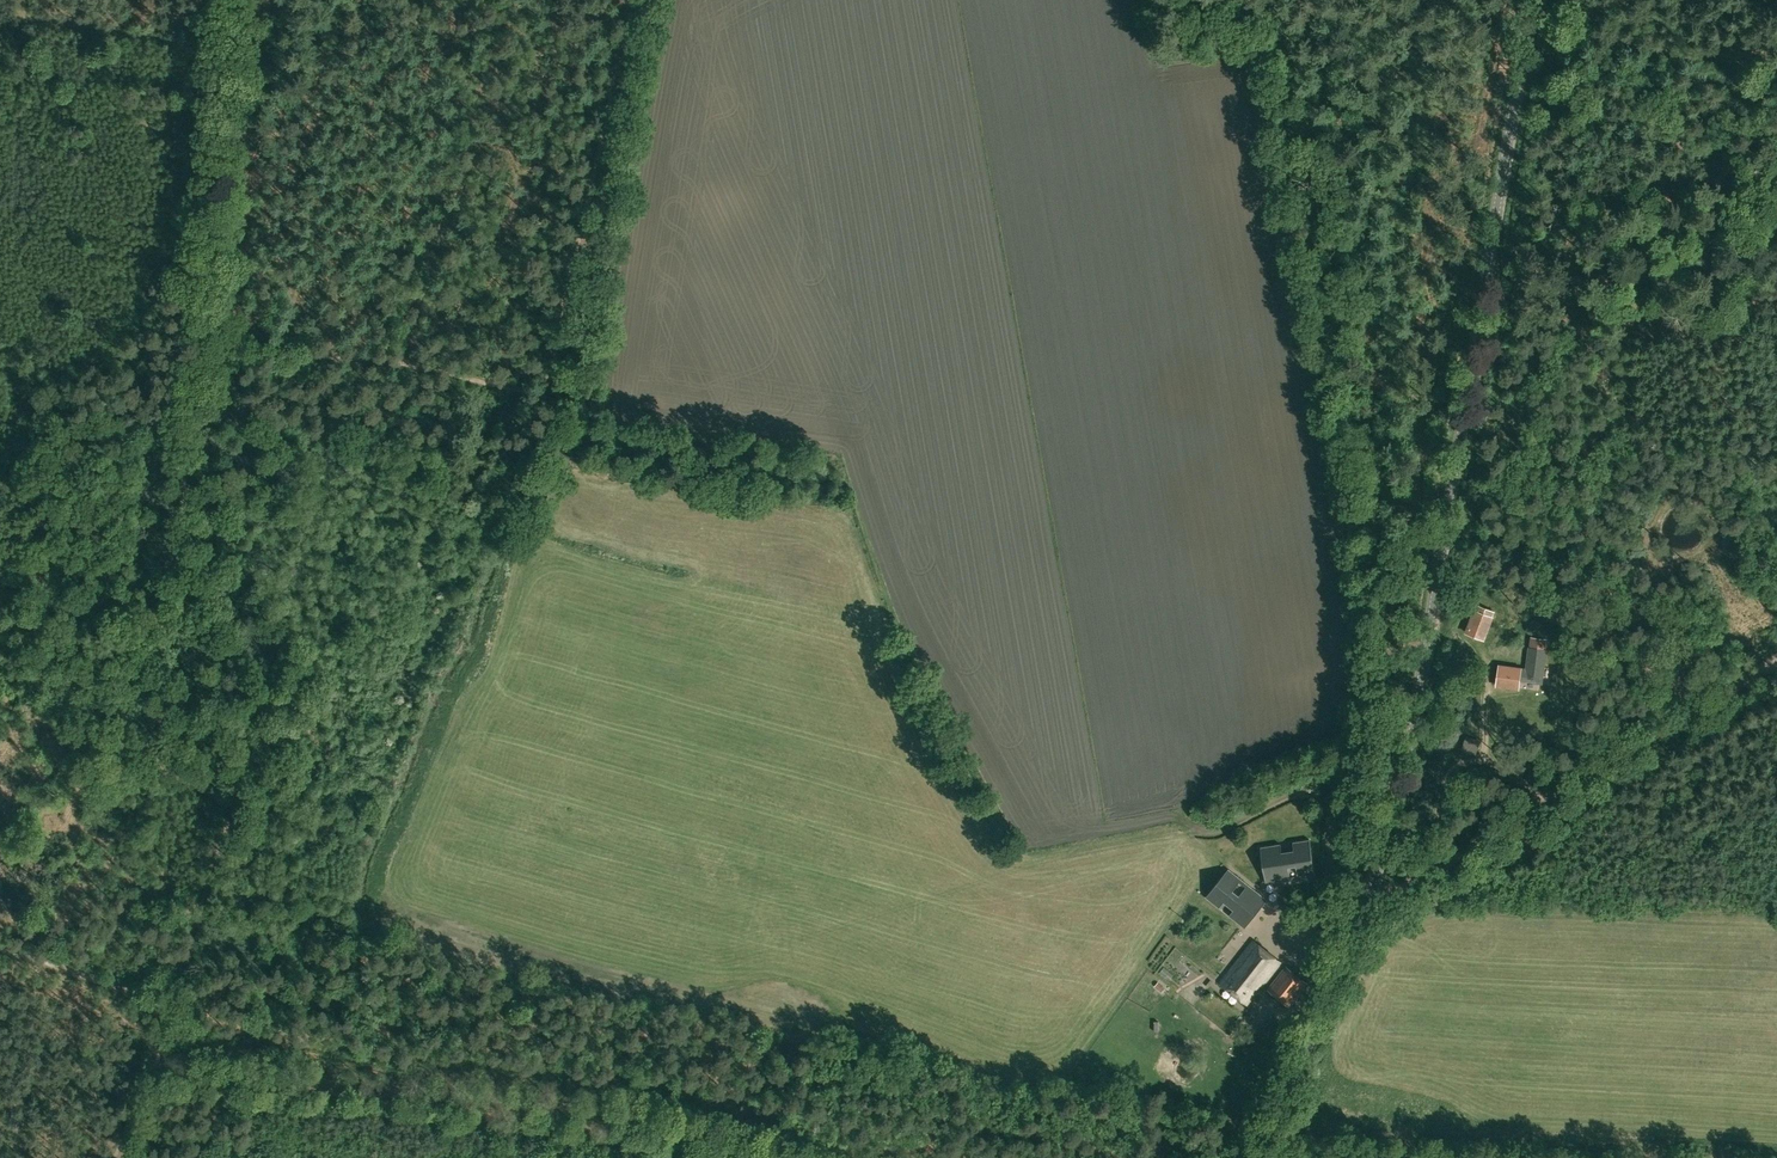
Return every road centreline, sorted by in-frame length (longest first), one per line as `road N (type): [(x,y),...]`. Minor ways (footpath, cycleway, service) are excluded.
road 1 (tertiary): [(1363,906),(1389,828),(1530,0)]
road 2 (track): [(1776,660),(1363,906)]
road 3 (tertiary): [(1262,1157),(1363,906)]

